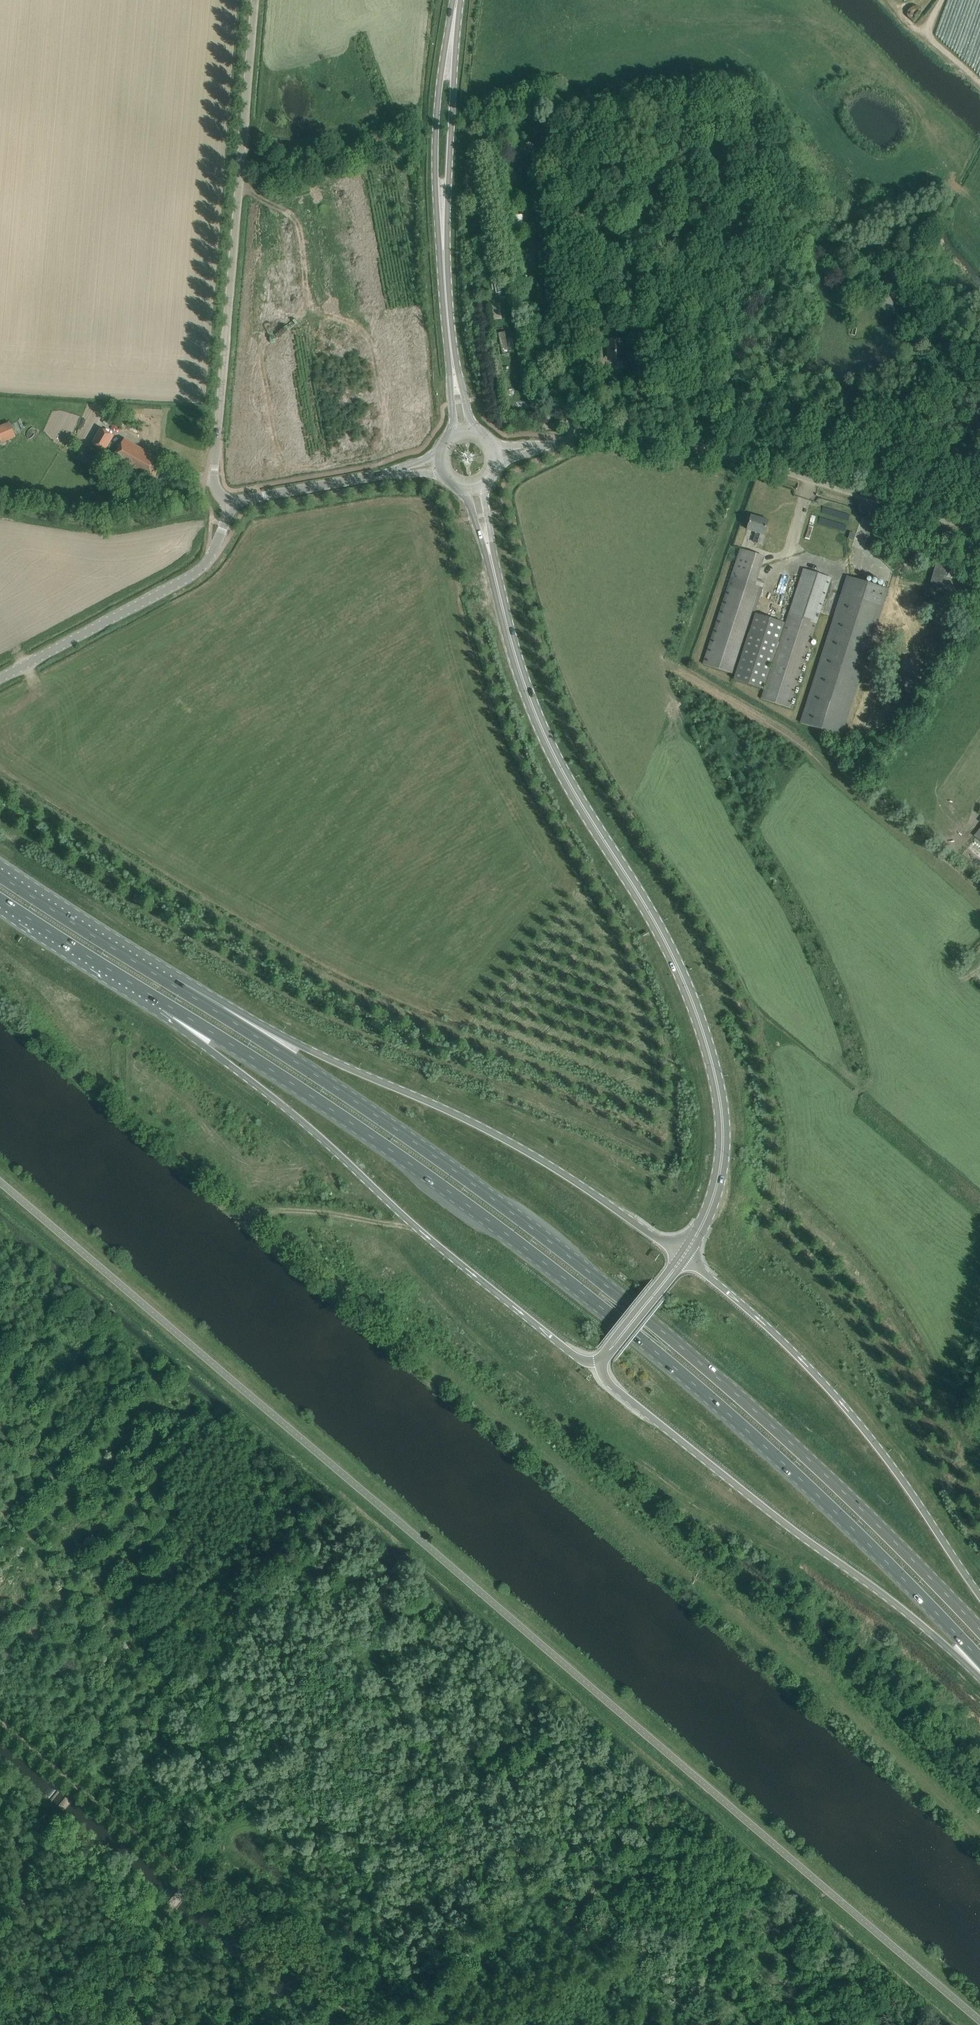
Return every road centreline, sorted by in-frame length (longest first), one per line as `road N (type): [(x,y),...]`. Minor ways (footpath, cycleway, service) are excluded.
road 1 (trunk): [(161,1002),(370,1136),(644,1342),(835,1511),(979,1660)]
road 2 (trunk): [(979,1628),(773,1425),(660,1328),(384,1120),(213,1007)]
road 3 (tertiary): [(683,1256),(710,1208),(722,1159),(708,1047),(658,928),(544,733),(487,542)]
road 4 (trunk): [(161,1002),(426,1236),(574,1353),(601,1360)]
road 5 (trunk): [(683,1256),(578,1180),(487,1129),(213,1007)]
road 6 (unclassified): [(232,503),(214,473),(255,0)]
road 7 (trunk): [(601,1360),(607,1380),(979,1675)]
road 8 (unclassified): [(979,529),(682,441),(622,435),(534,448)]
road 9 (trunk): [(979,1593),(873,1438),(815,1372),(683,1256)]
road 10 (unclassified): [(0,678),(199,570),(232,503)]
road 11 (track): [(196,1881),(0,1721)]
road 12 (trunk): [(213,1007),(0,873)]
road 13 (track): [(196,1881),(370,2024)]
road 14 (trunk): [(0,899),(161,1002)]
road 15 (track): [(117,2024),(168,1914),(196,1881)]
road 16 (tertiary): [(443,204),(454,367)]
road 17 (unclassified): [(232,503),(384,474)]
road 18 (tertiary): [(450,57),(436,137),(443,204)]
road 19 (tertiary): [(443,204),(454,86),(450,57)]
road 20 (tertiary): [(601,1360),(683,1256)]

